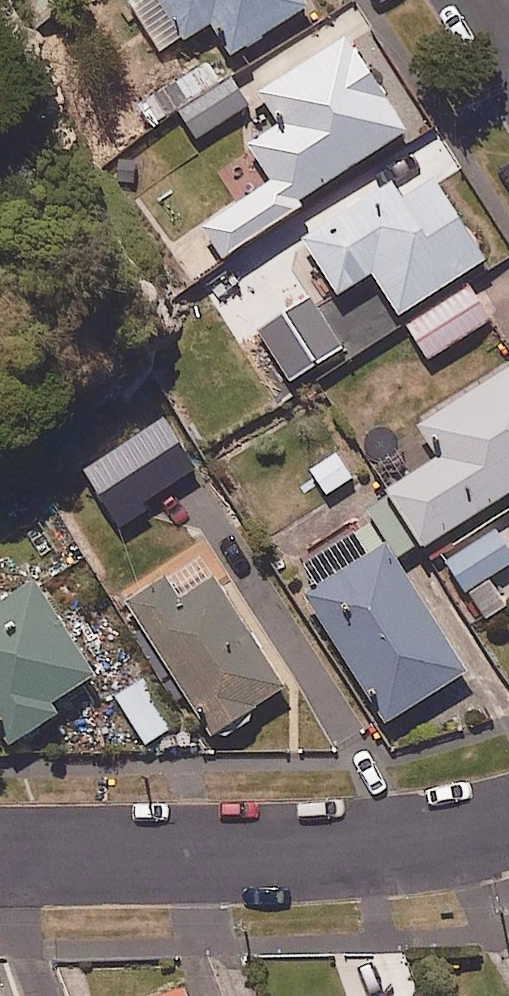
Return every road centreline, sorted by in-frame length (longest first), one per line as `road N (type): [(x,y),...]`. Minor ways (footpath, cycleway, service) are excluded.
road 1 (residential): [(9,861),(345,850),(508,819)]
road 2 (residential): [(39,995),(9,861)]

